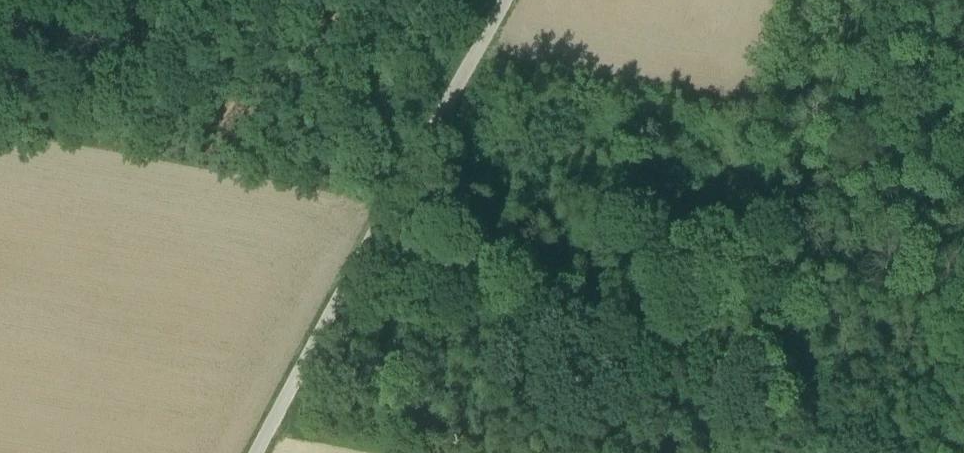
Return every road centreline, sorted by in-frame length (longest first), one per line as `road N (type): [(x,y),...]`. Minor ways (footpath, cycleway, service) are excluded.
road 1 (unclassified): [(261,452),(510,0)]

